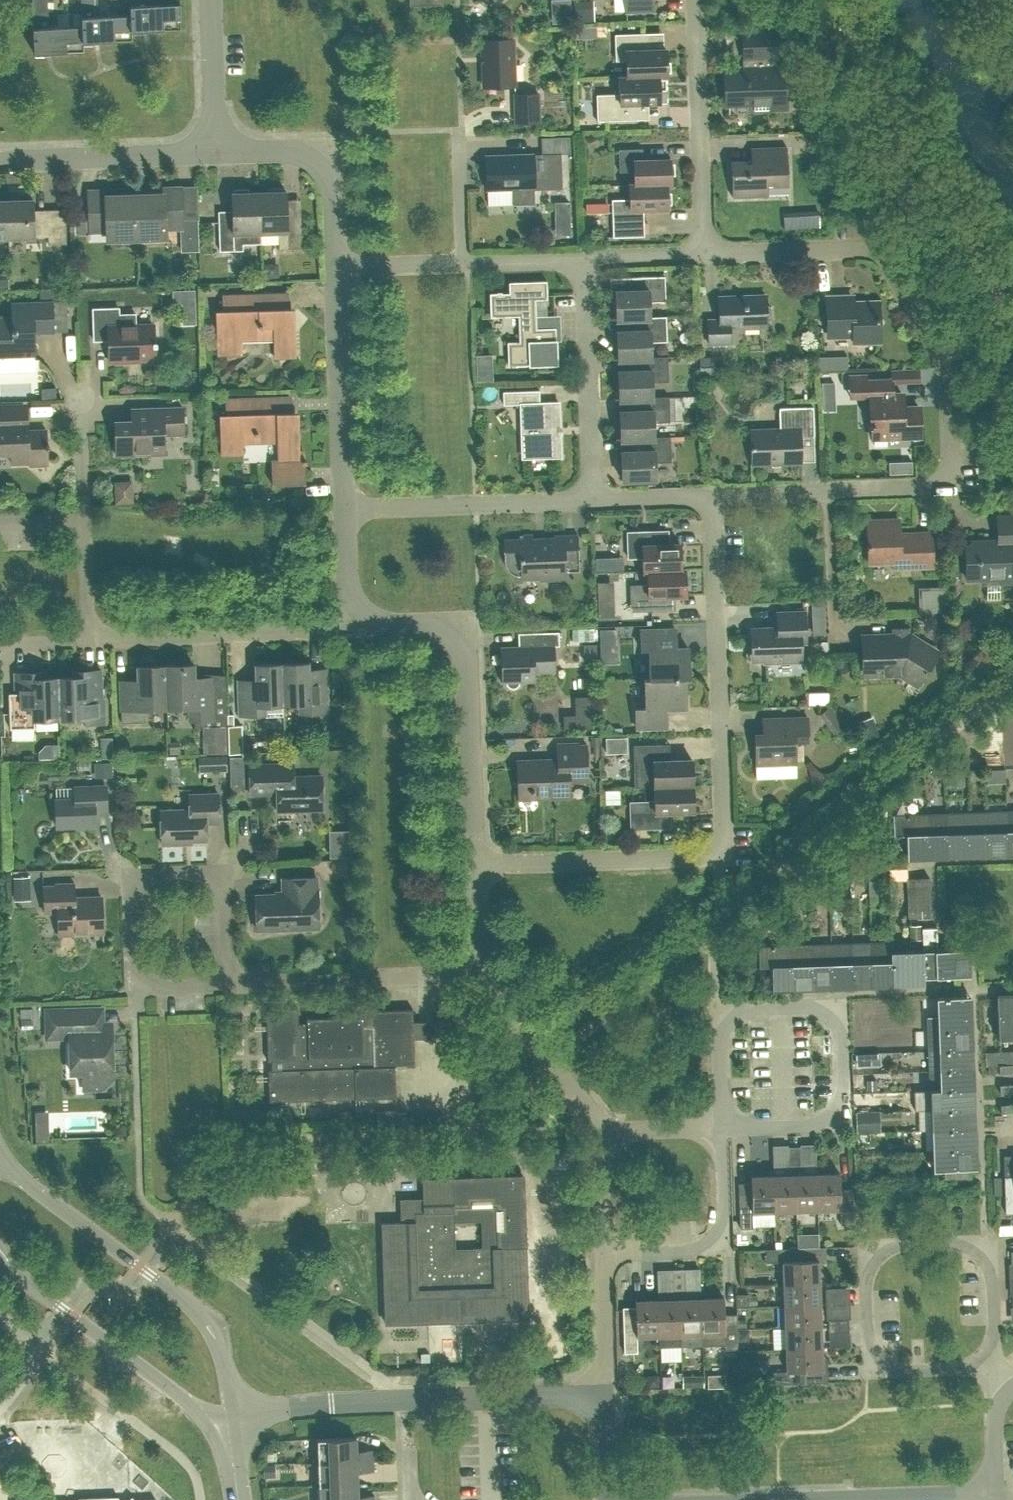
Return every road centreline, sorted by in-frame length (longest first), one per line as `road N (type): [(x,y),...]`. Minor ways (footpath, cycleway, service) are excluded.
road 1 (residential): [(472,863),(717,853),(724,833),(714,497)]
road 2 (residential): [(714,497),(933,489),(945,480),(947,367),(883,248)]
road 3 (residential): [(234,1417),(333,1403),(608,1395)]
road 4 (tertiary): [(234,1417),(228,1375),(205,1320),(4,1162)]
road 5 (residential): [(995,1367),(905,1370),(881,1357),(868,1332),(865,1281),(889,1249),(953,1243),(976,1253)]
road 6 (residential): [(472,863),(466,665),(449,635),(364,615)]
road 7 (residential): [(229,984),(225,882),(207,873),(153,874),(129,893),(131,970),(137,985),(151,987)]
road 8 (residential): [(722,1127),(722,1029),(754,1008),(811,1006),(837,1025),(844,1090),(835,1110)]
road 9 (residential): [(364,615),(348,627),(87,638)]
road 10 (tertiary): [(0,1257),(210,1418)]
road 11 (residential): [(705,255),(698,0)]
road 12 (residential): [(344,509),(592,502)]
road 13 (residential): [(229,984),(476,973)]
road 14 (residential): [(592,502),(587,259)]
road 15 (residential): [(344,509),(335,268)]
road 16 (residential): [(604,1251),(688,1250),(712,1236),(723,1208),(722,1127)]
road 17 (residential): [(335,268),(333,192),(323,161),(298,150),(215,151)]
road 18 (unclassified): [(215,151),(0,164)]
road 19 (residential): [(608,1134),(476,973)]
road 20 (residential): [(705,255),(883,248)]
road 21 (residential): [(999,1497),(847,1499)]
road 22 (unclassified): [(215,151),(210,0)]
road 23 (residential): [(608,1395),(604,1251)]
road 24 (residential): [(463,264),(459,130)]
road 25 (residential): [(335,268),(463,264)]
road 26 (residential): [(463,264),(587,259)]
road 27 (residential): [(592,502),(714,497)]
road 28 (residential): [(87,638),(84,517)]

